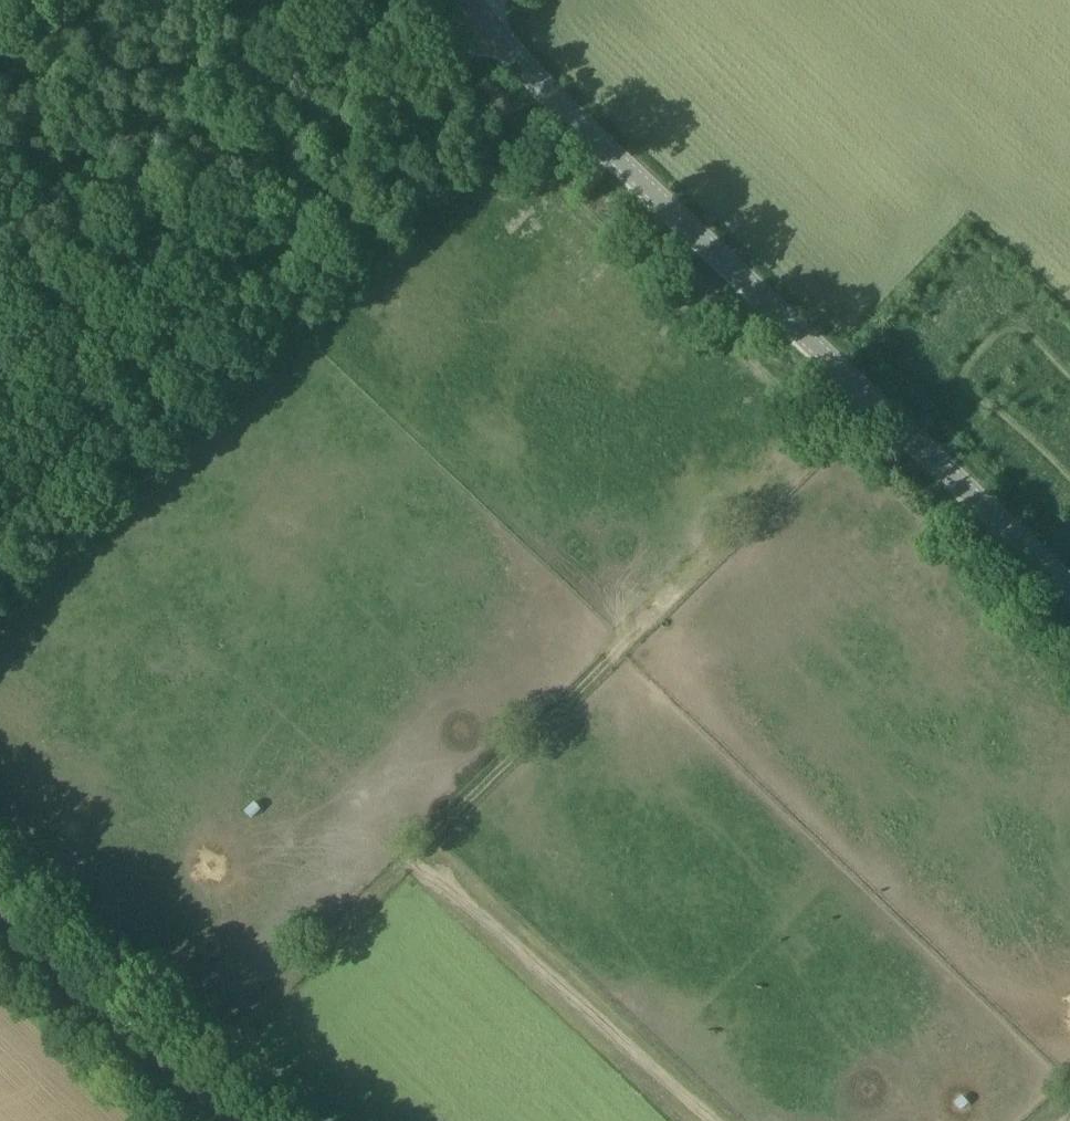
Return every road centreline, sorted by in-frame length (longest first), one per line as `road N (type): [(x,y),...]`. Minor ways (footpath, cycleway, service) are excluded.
road 1 (unclassified): [(1069,590),(484,21)]
road 2 (unclassified): [(0,540),(484,21)]
road 3 (track): [(0,921),(221,1120)]
road 4 (track): [(270,0),(215,164),(152,261)]
road 5 (track): [(152,261),(58,329),(0,342)]

